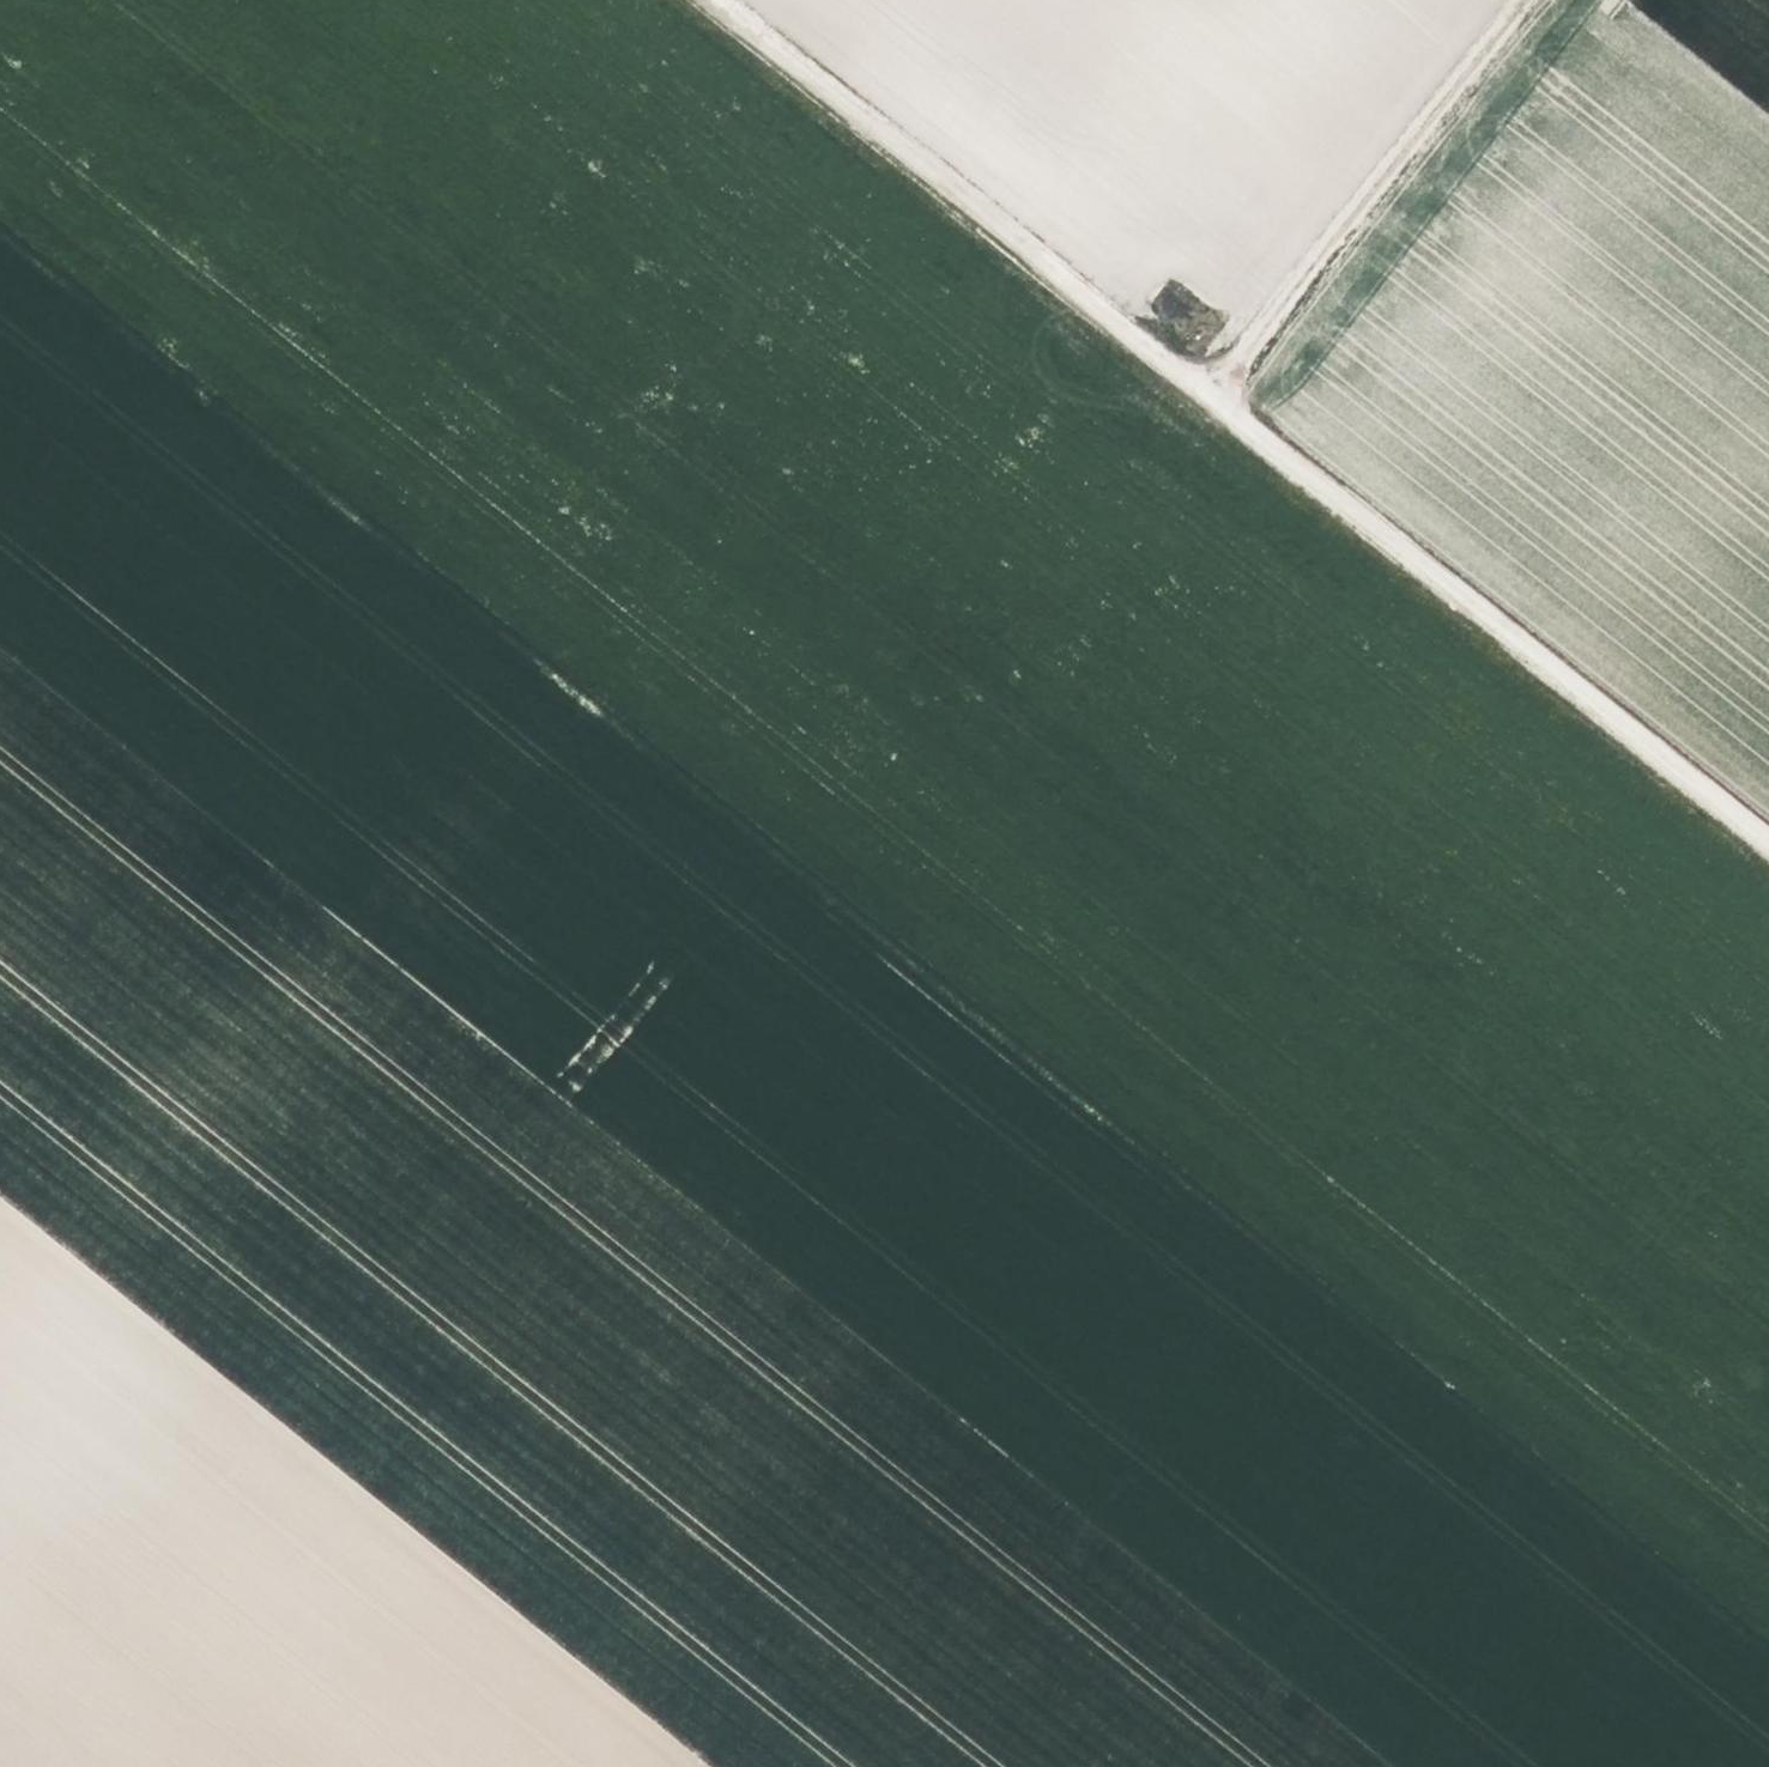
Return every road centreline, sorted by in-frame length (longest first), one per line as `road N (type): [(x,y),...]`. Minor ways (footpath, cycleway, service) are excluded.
road 1 (track): [(705,0),(1768,854)]
road 2 (track): [(1191,397),(1506,0)]

